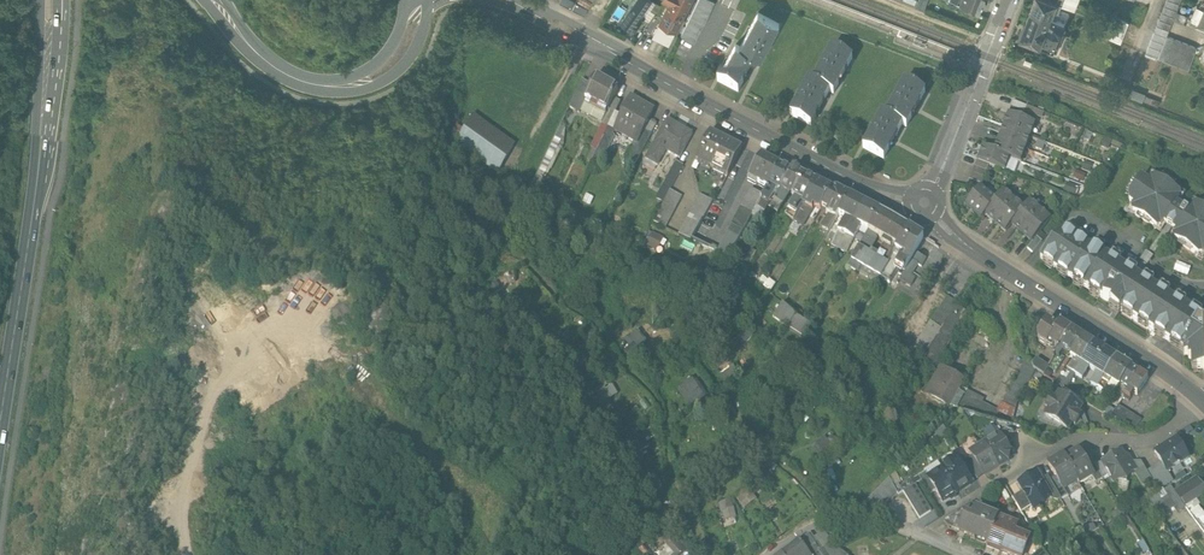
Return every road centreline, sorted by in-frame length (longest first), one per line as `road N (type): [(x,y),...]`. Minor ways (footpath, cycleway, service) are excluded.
road 1 (secondary): [(500,0),(881,192),(912,199)]
road 2 (primary): [(51,0),(33,237),(0,436)]
road 3 (secondary): [(933,211),(1203,399)]
road 4 (residential): [(965,500),(1055,446),(1153,435),(1203,400)]
road 5 (residential): [(966,554),(872,515),(847,514),(820,519),(771,554)]
road 6 (residential): [(1010,0),(929,192)]
road 7 (secondary): [(318,91),(356,93),(391,80),(420,45),(426,1)]
road 8 (secondary): [(318,91),(262,61),(210,0)]
road 9 (secondary): [(406,5),(400,31),(368,73),(318,91)]
road 10 (track): [(879,0),(992,43)]

